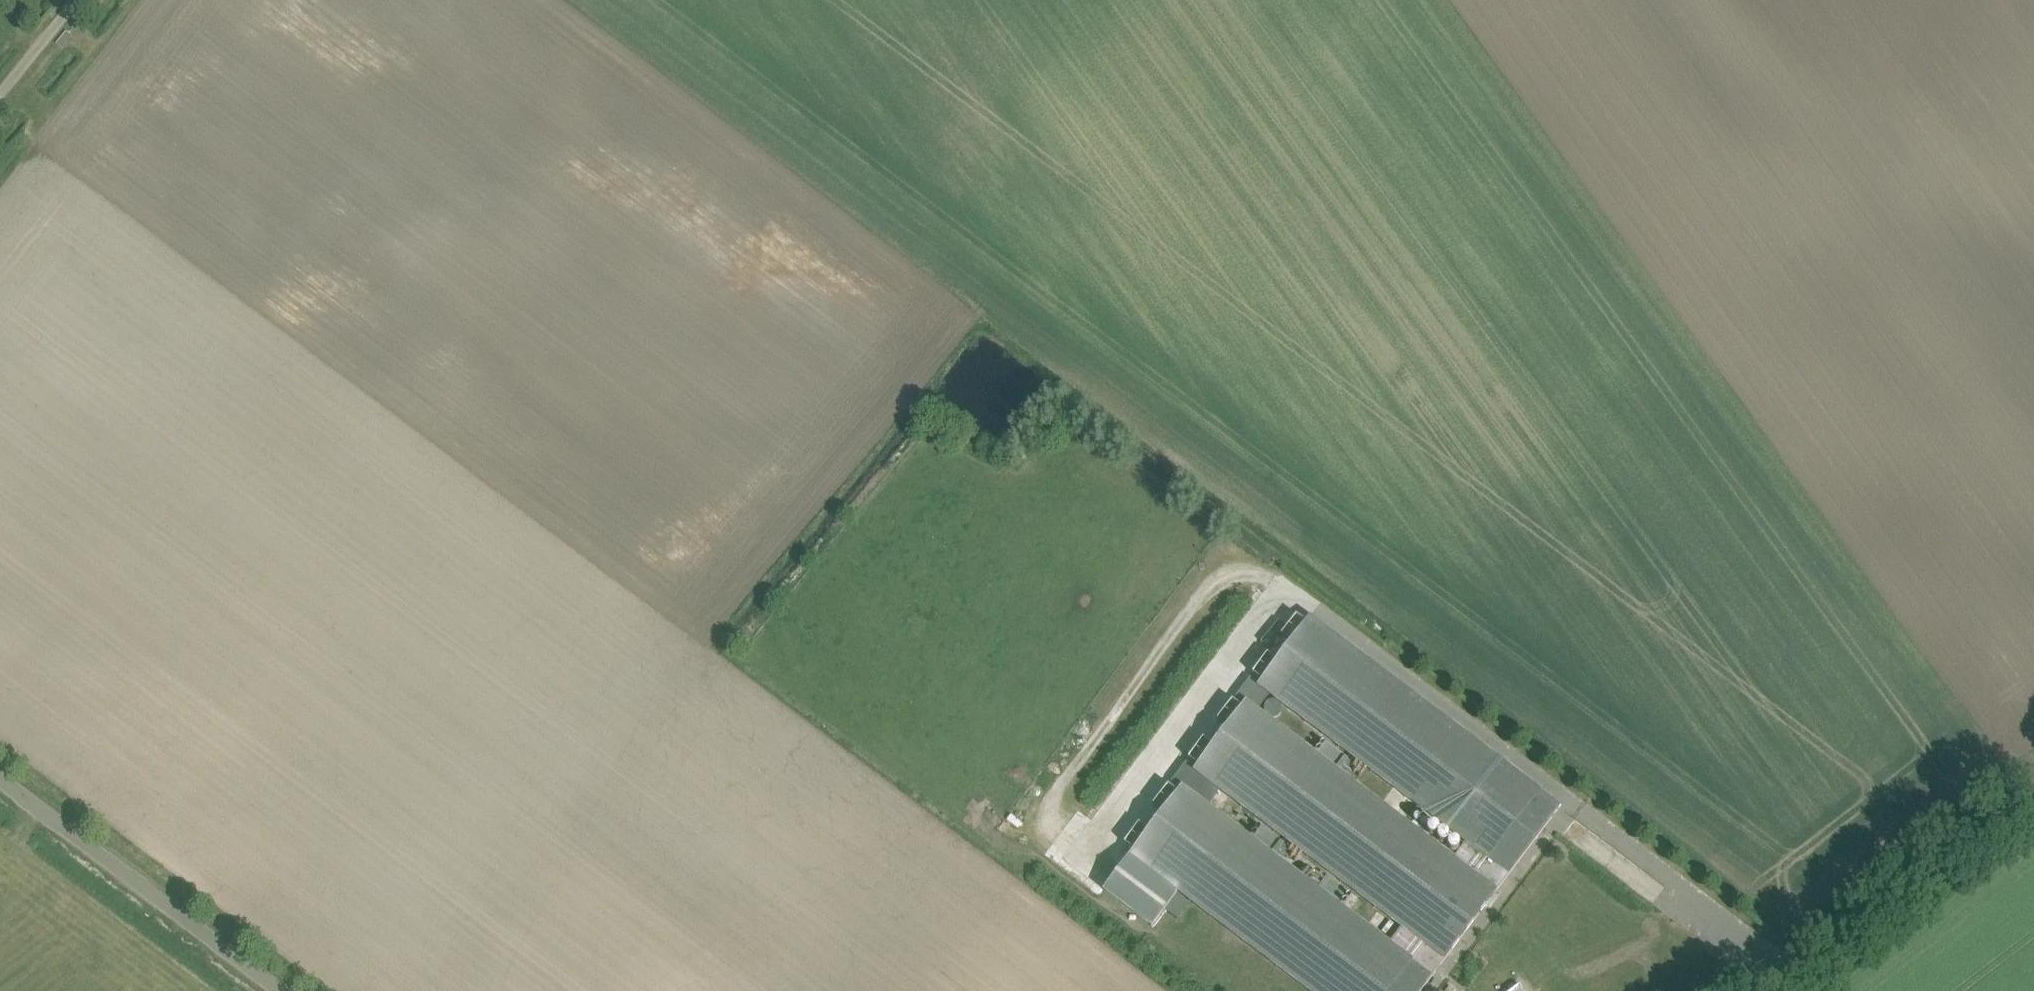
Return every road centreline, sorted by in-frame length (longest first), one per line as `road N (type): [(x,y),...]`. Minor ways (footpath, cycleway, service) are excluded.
road 1 (unclassified): [(280,990),(0,780)]
road 2 (tertiary): [(1778,990),(2033,796)]

